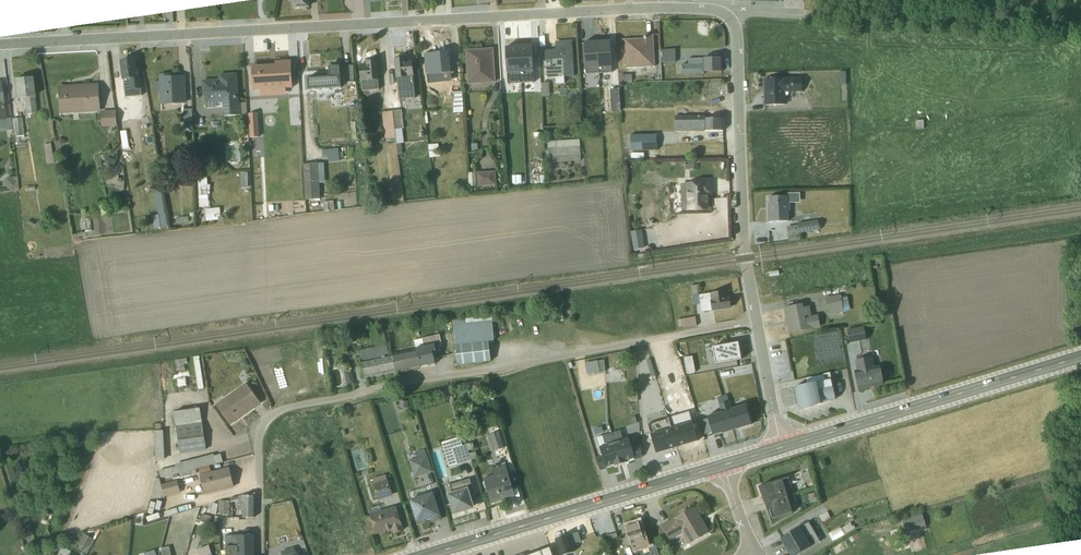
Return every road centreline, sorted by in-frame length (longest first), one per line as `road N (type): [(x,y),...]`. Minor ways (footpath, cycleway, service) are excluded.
road 1 (unclassified): [(0,46),(674,9)]
road 2 (residential): [(258,554),(260,433),(276,413),(393,384),(756,321)]
road 3 (primary): [(1080,357),(781,448)]
road 4 (unclassified): [(756,321),(744,259),(736,31),(729,17)]
road 5 (primary): [(723,466),(430,554)]
road 6 (track): [(1080,28),(803,15)]
road 7 (unclassified): [(781,448),(756,321)]

